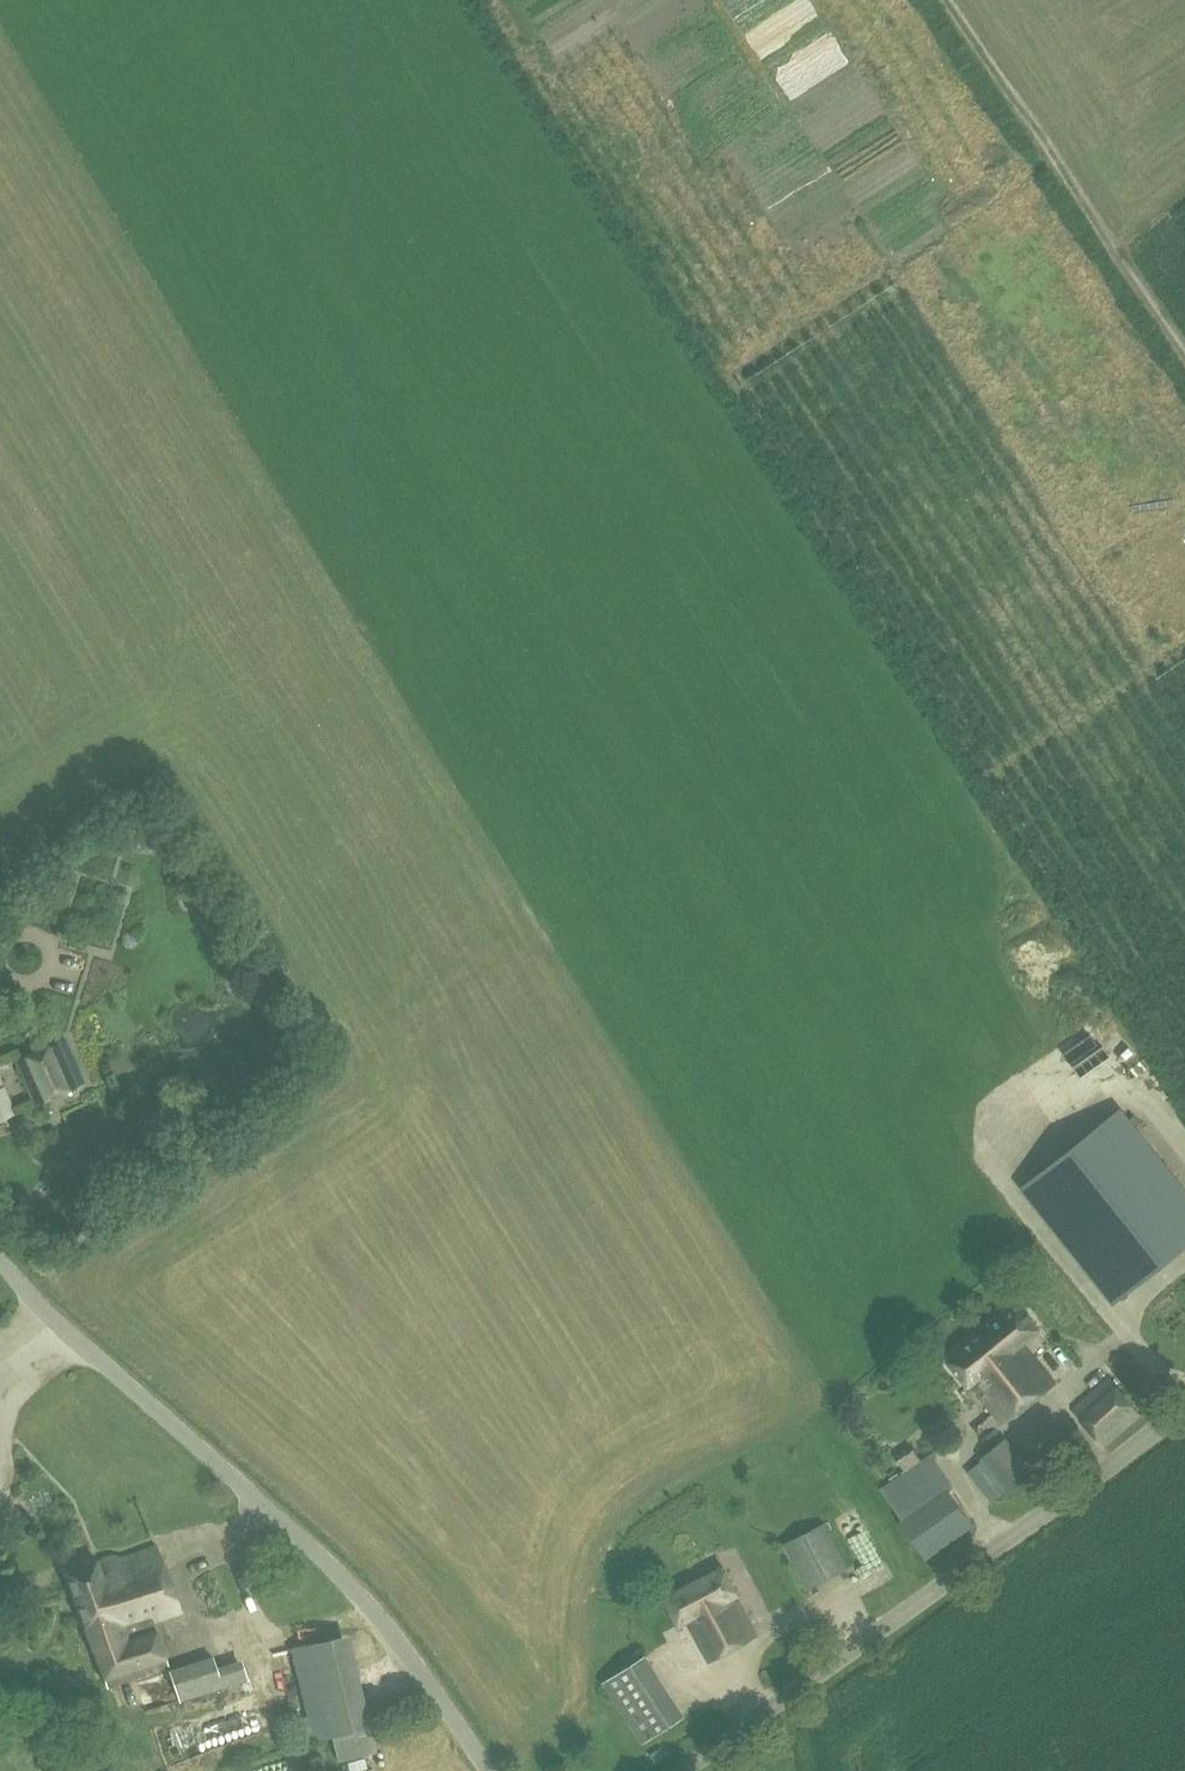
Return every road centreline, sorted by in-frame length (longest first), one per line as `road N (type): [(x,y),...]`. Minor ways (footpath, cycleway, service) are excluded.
road 1 (unclassified): [(492,1770),(388,1627),(339,1573),(156,1412),(0,1259)]
road 2 (unclassified): [(687,1770),(1027,1534),(1184,1407)]

